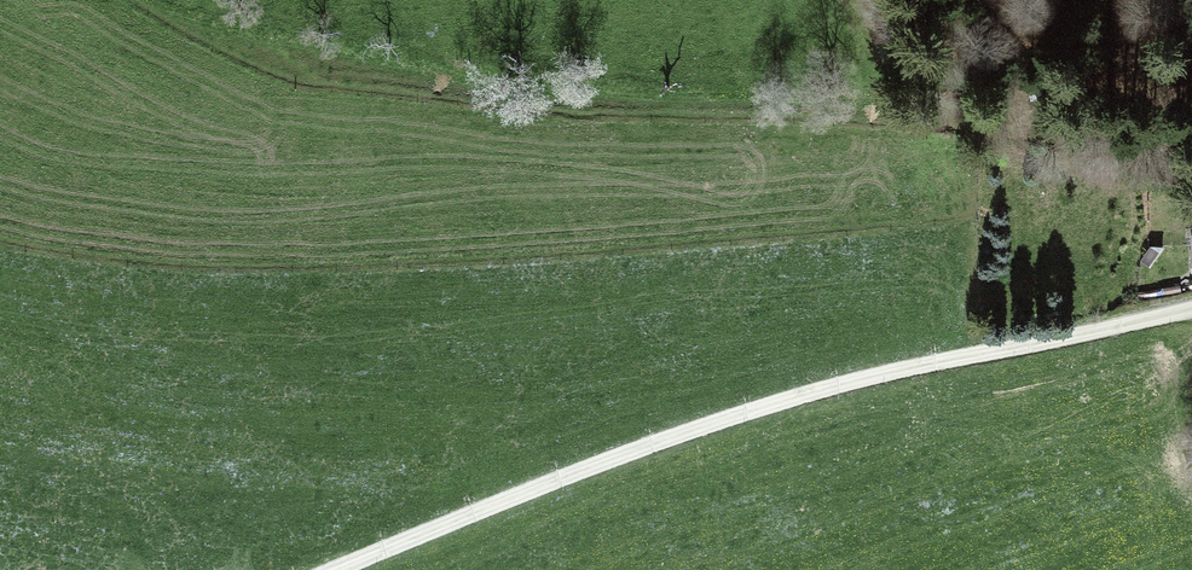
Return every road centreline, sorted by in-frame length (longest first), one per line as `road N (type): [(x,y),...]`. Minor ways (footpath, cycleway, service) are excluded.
road 1 (track): [(1191,182),(892,124),(634,102),(306,50),(168,0)]
road 2 (track): [(1191,309),(809,394),(643,449),(331,569)]

